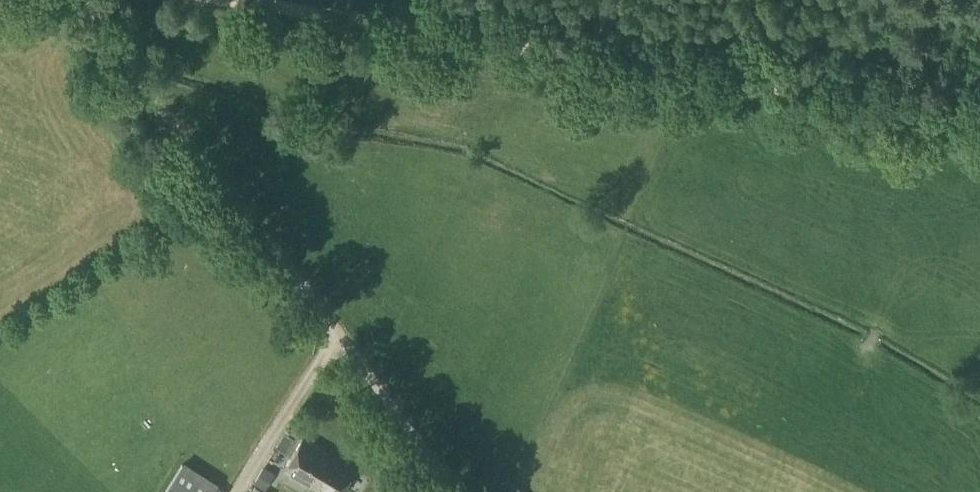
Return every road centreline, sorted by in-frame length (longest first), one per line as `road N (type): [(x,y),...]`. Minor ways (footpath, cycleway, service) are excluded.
road 1 (track): [(212,0),(979,121)]
road 2 (track): [(75,0),(440,471),(440,491)]

